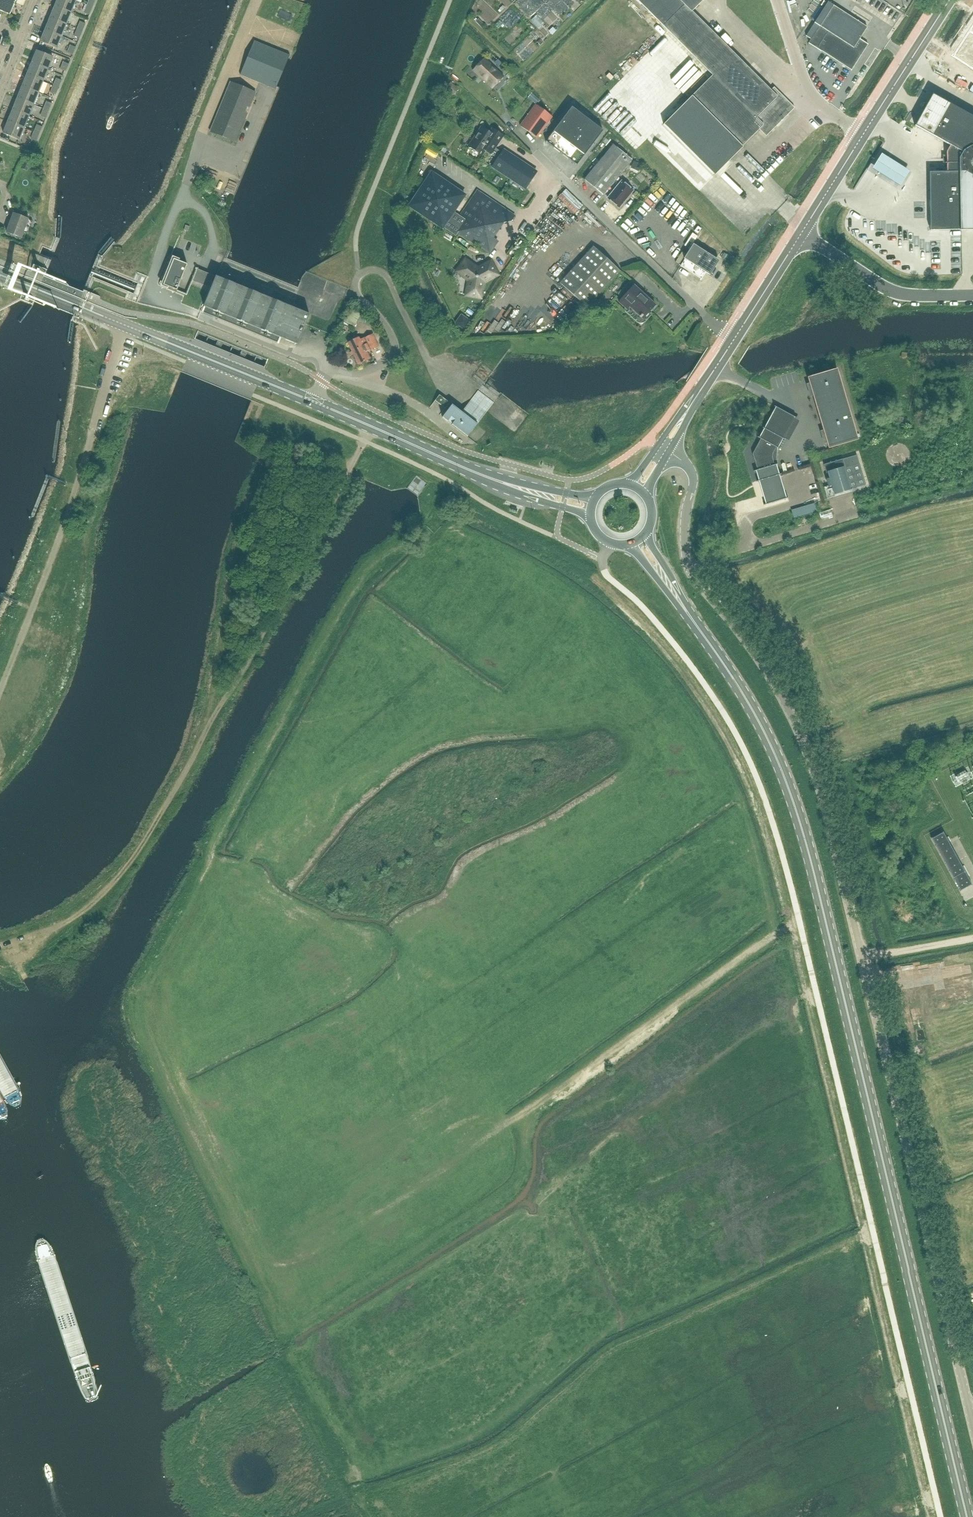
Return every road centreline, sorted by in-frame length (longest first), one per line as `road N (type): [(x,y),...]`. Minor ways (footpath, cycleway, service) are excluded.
road 1 (unclassified): [(972,1428),(816,775),(764,668),(690,570),(684,524),(693,479),(668,452)]
road 2 (primary): [(967,1516),(804,838),(764,732),(691,619)]
road 3 (track): [(18,949),(91,905),(144,842),(370,426)]
road 4 (primary): [(313,402),(0,275)]
road 5 (unclassified): [(534,152),(734,338)]
road 6 (primary): [(527,492),(313,402)]
road 7 (unclassified): [(359,278),(356,293),(386,326),(393,352),(362,373),(326,368),(313,402)]
road 8 (tertiary): [(972,296),(890,291),(802,233)]
road 9 (unclassified): [(863,135),(809,90),(777,0)]
road 10 (unclassified): [(863,135),(950,0)]
road 11 (tertiary): [(734,338),(802,233)]

